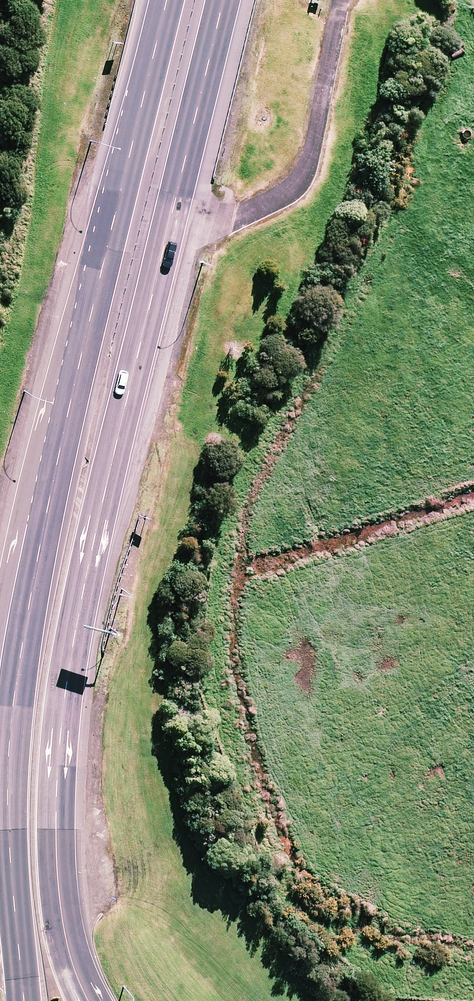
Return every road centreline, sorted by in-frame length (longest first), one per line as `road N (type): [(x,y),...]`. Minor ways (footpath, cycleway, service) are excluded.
road 1 (trunk): [(220,0),(139,323),(63,706),(57,873),(65,936),(88,1000)]
road 2 (trunk): [(14,688),(58,461),(168,0)]
road 3 (trunk): [(25,1000),(11,805),(14,688)]

